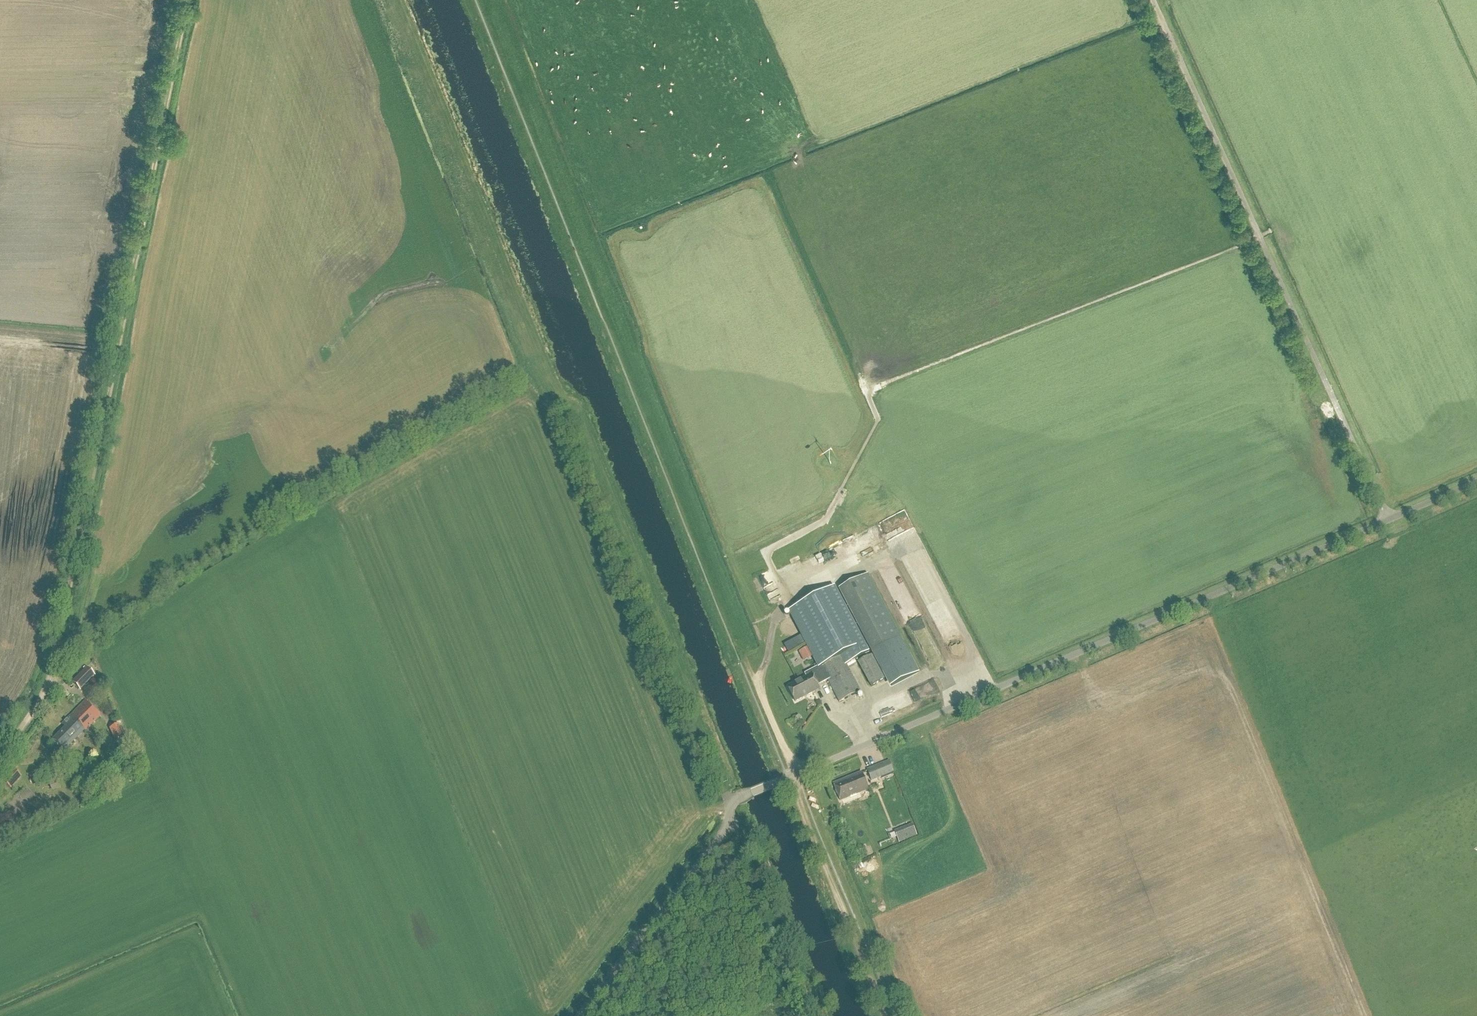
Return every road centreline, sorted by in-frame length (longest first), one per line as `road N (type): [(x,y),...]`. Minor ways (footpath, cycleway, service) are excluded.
road 1 (unclassified): [(579,1015),(708,854),(735,801),(1389,519)]
road 2 (track): [(0,756),(53,668),(187,0)]
road 3 (track): [(1260,233),(869,389),(880,424),(801,557)]
road 4 (unclassified): [(1389,519),(1154,0)]
road 5 (track): [(886,1015),(787,778)]

